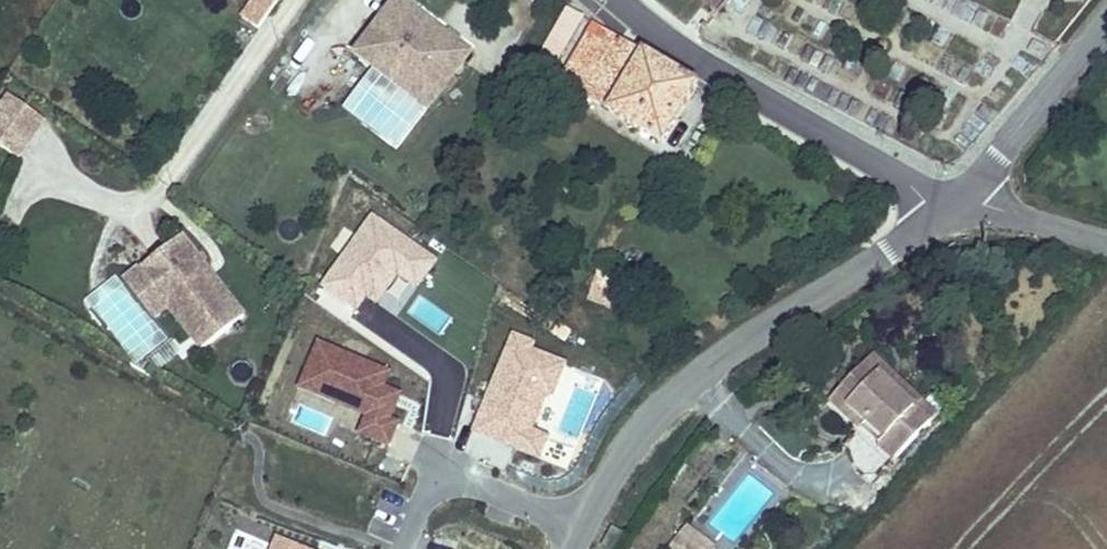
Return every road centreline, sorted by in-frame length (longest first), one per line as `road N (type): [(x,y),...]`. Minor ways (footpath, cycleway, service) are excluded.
road 1 (tertiary): [(576,548),(598,490),(687,380),(955,200)]
road 2 (tertiary): [(955,200),(619,0)]
road 3 (tertiary): [(955,200),(1106,15)]
road 4 (tertiary): [(1106,240),(955,200)]

